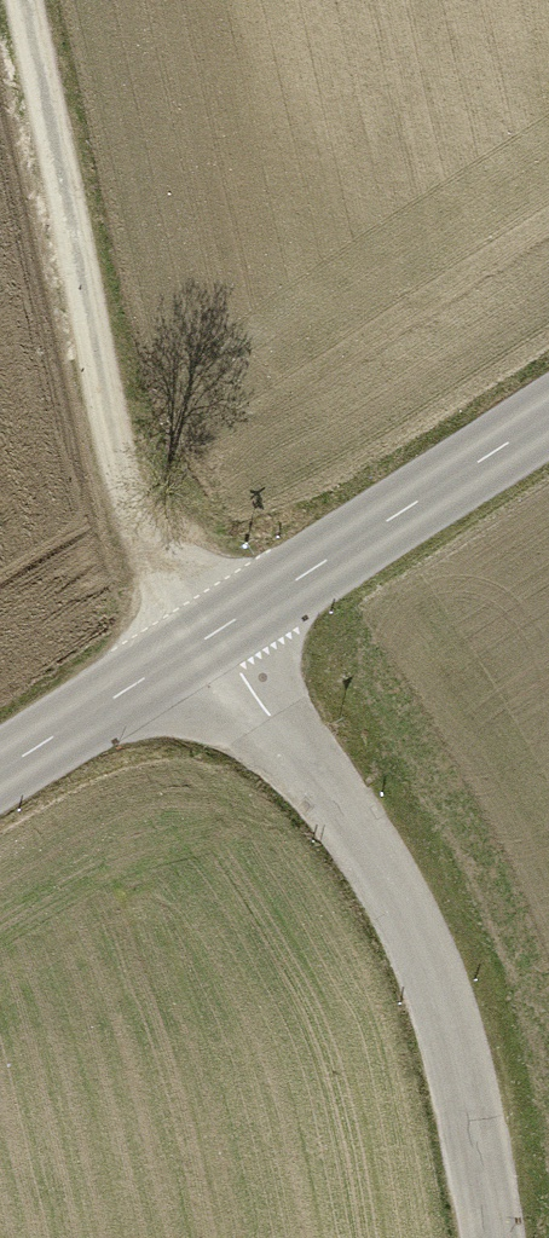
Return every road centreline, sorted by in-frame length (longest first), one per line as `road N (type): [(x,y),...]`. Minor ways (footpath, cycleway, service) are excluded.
road 1 (tertiary): [(493,1237),(453,1047),(403,908),(309,766),(207,638)]
road 2 (track): [(207,638),(147,531),(120,453),(19,0)]
road 3 (tertiary): [(548,417),(207,638)]
road 4 (tertiary): [(207,638),(0,772)]

